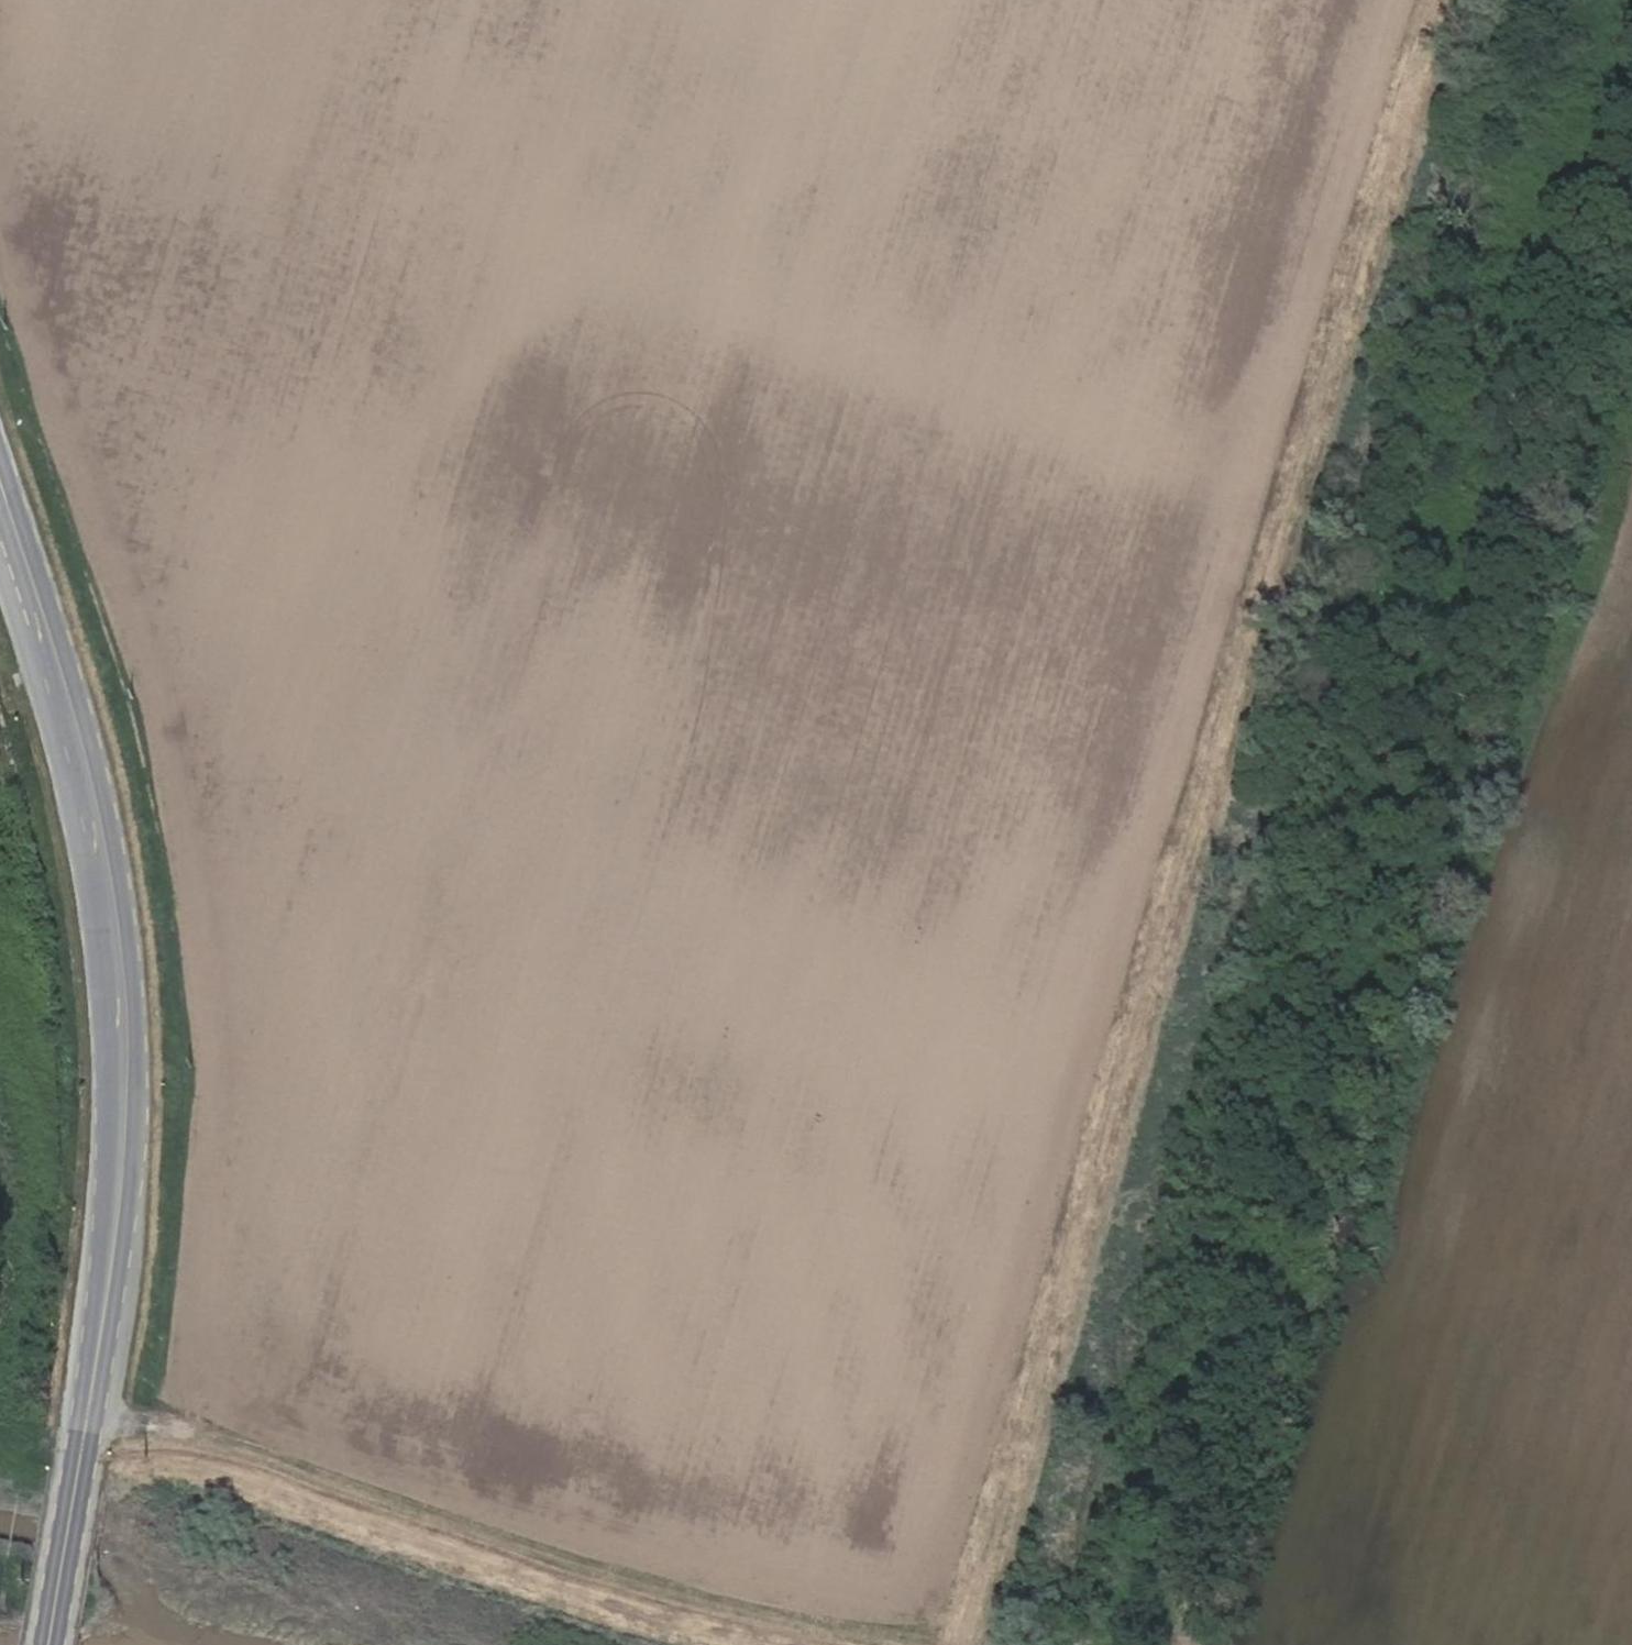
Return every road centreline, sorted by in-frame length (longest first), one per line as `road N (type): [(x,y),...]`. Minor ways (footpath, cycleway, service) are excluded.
road 1 (tertiary): [(55,1644),(125,1199),(129,1092),(102,820),(0,461)]

